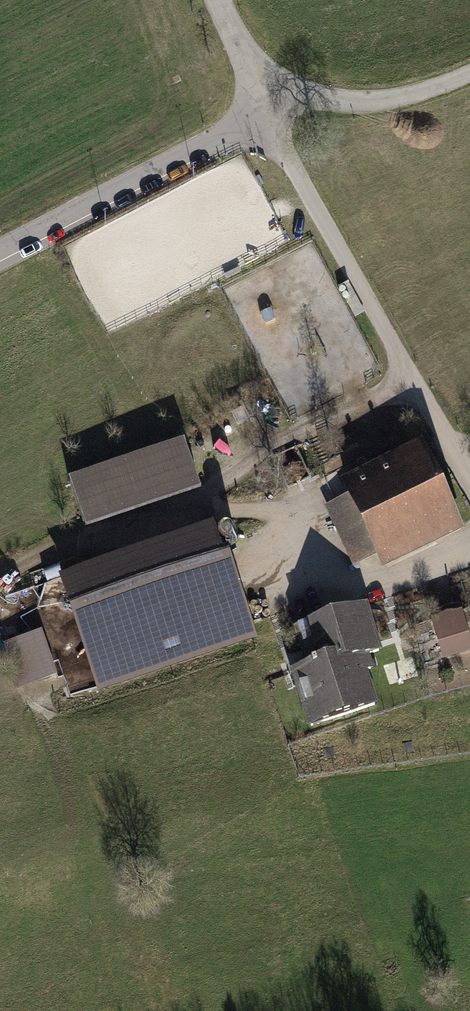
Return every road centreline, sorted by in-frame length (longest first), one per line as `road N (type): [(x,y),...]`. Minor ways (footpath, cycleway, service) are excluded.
road 1 (unclassified): [(469,475),(262,96)]
road 2 (unclassified): [(0,256),(224,137),(262,96)]
road 3 (unclassified): [(469,74),(368,103),(262,96)]

